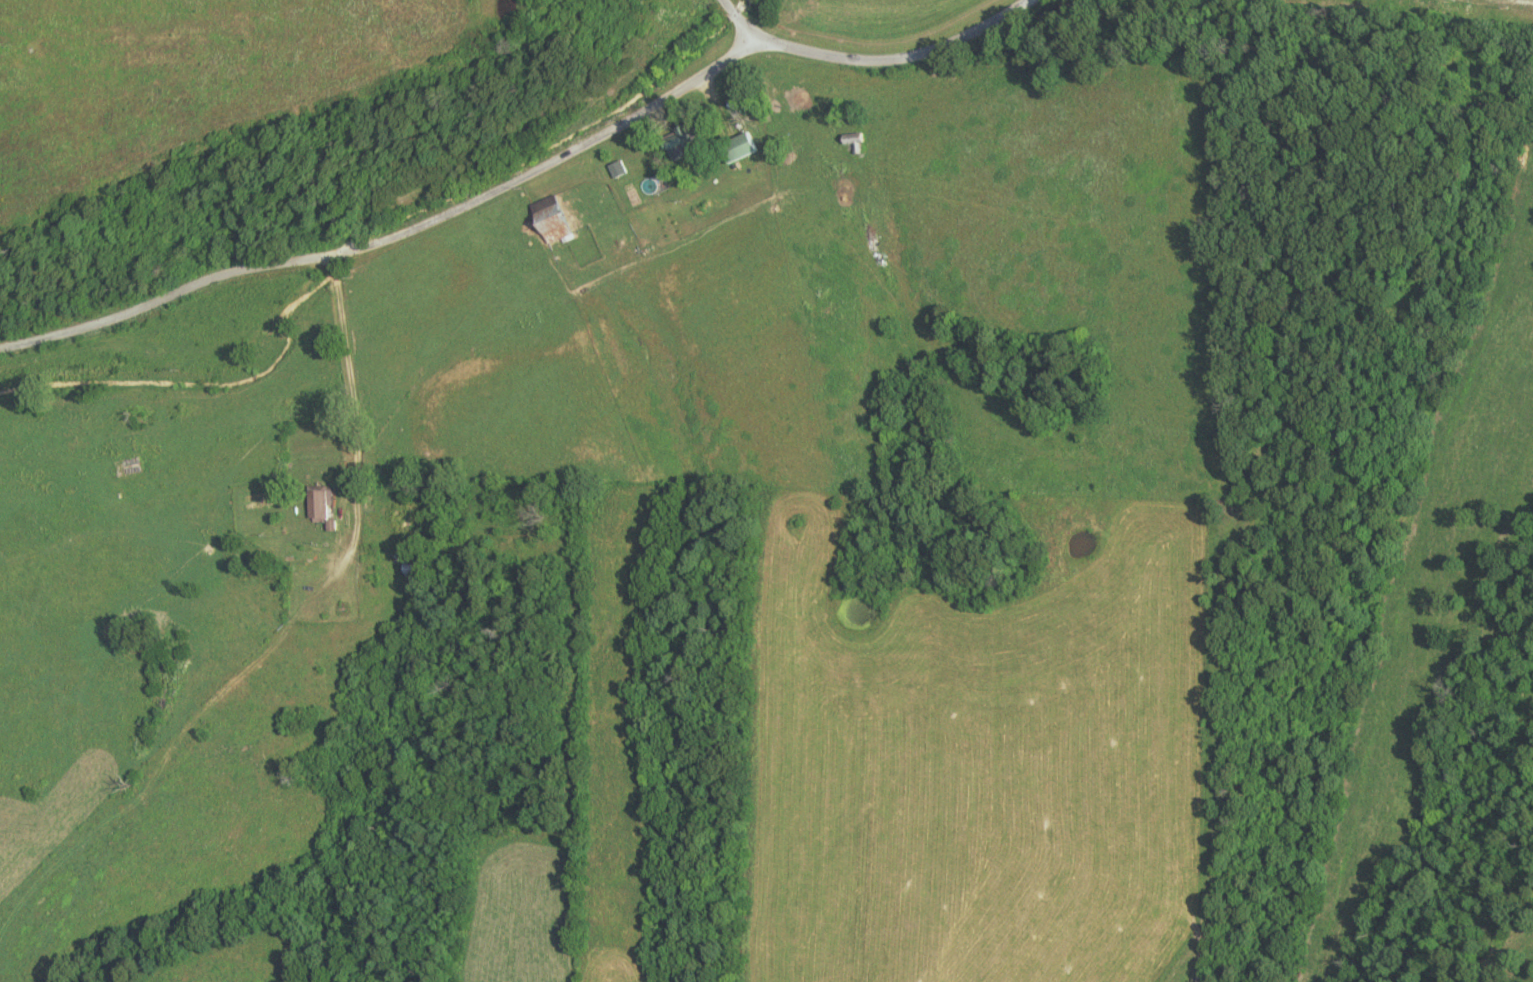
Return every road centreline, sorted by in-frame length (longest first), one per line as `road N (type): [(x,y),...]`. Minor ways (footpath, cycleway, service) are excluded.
road 1 (residential): [(0,352),(257,269),(385,237),(459,207),(709,78),(763,38),(868,60),(915,55),(1017,0)]

